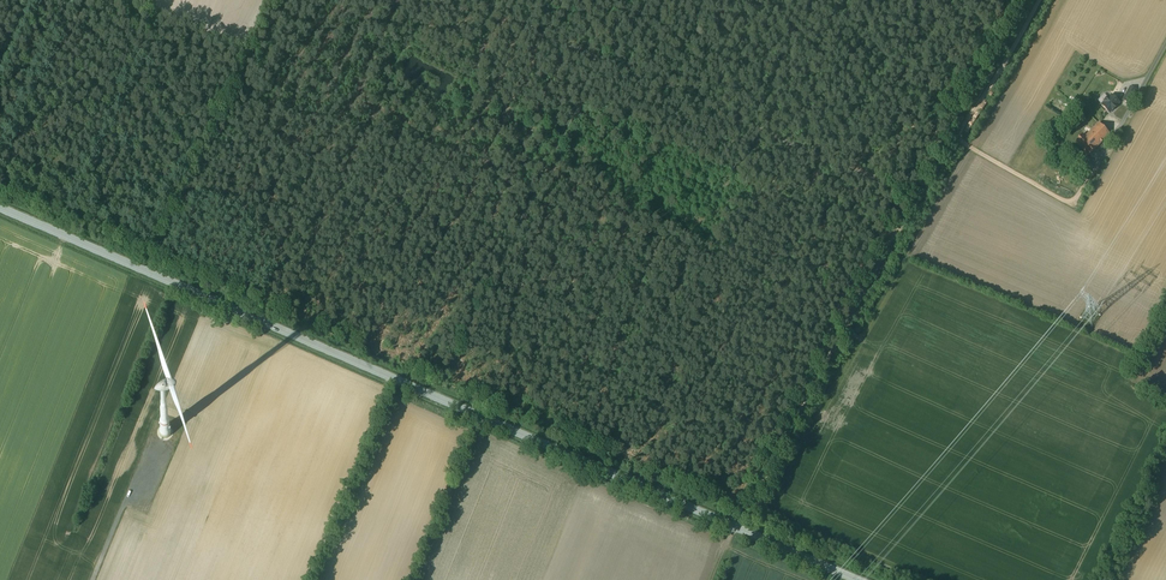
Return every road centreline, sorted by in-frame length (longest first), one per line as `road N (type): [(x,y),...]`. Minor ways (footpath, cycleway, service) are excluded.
road 1 (secondary): [(0,208),(857,579)]
road 2 (track): [(1019,0),(738,528)]

